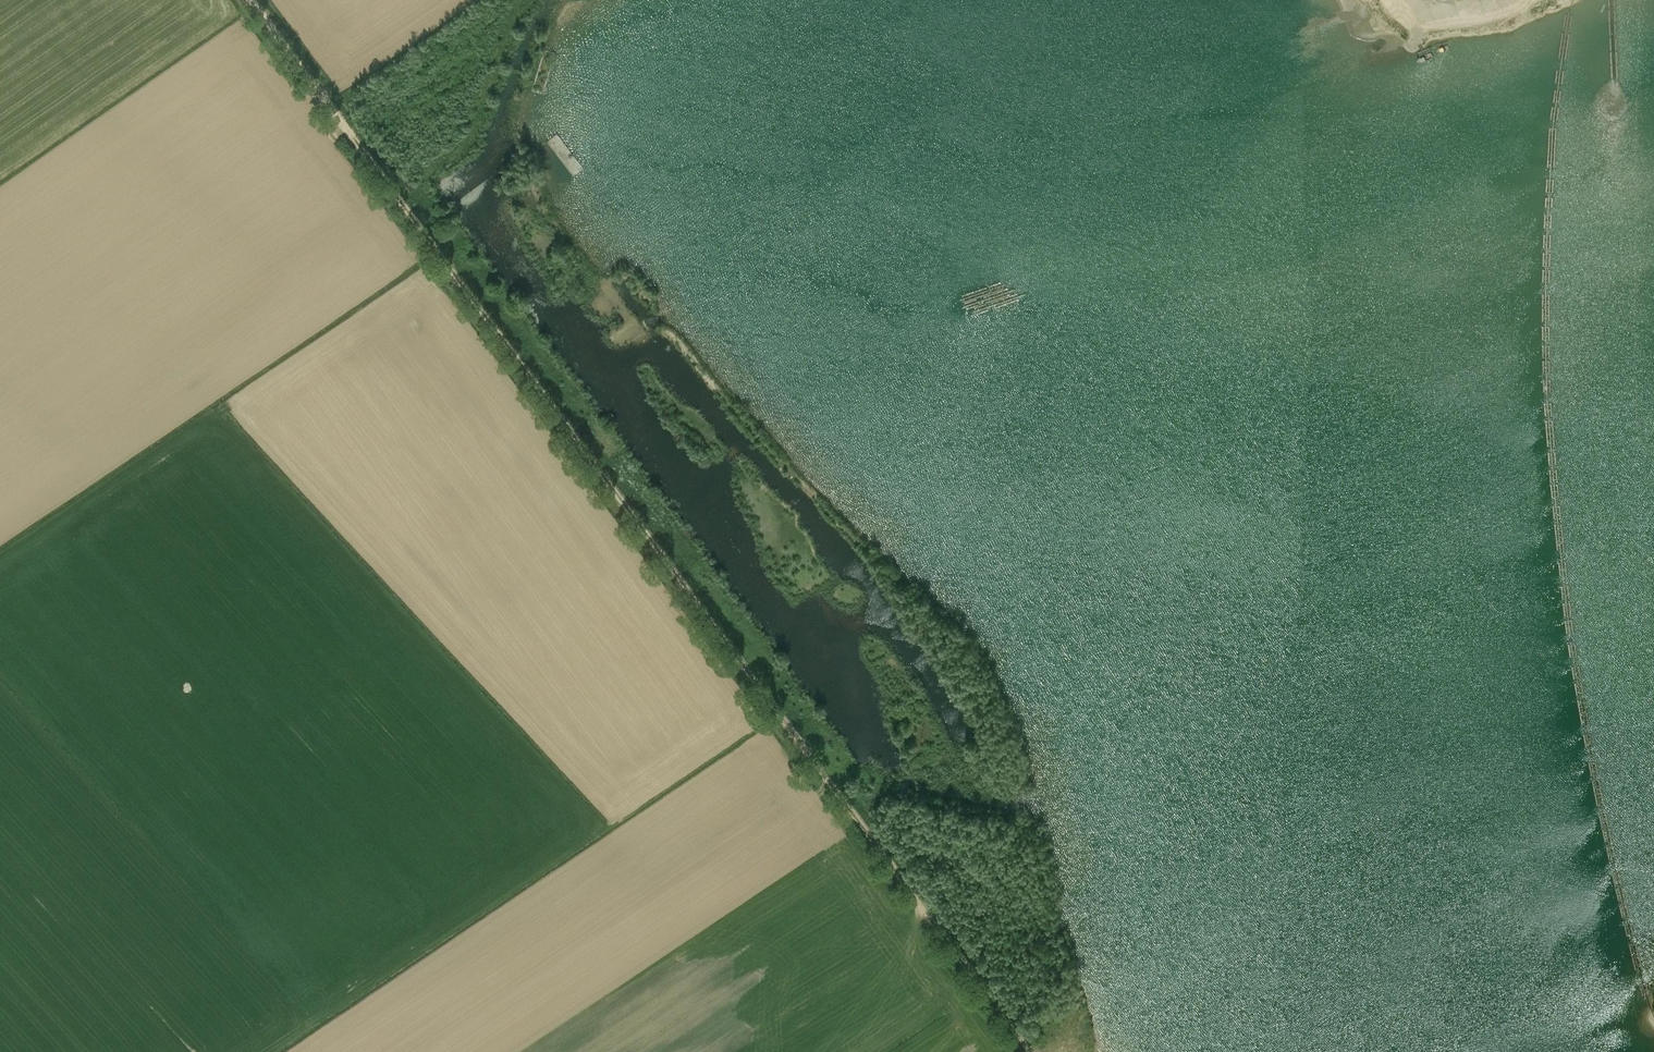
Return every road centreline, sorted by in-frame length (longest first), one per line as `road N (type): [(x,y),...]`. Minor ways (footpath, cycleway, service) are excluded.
road 1 (unclassified): [(1025,1051),(250,0)]

